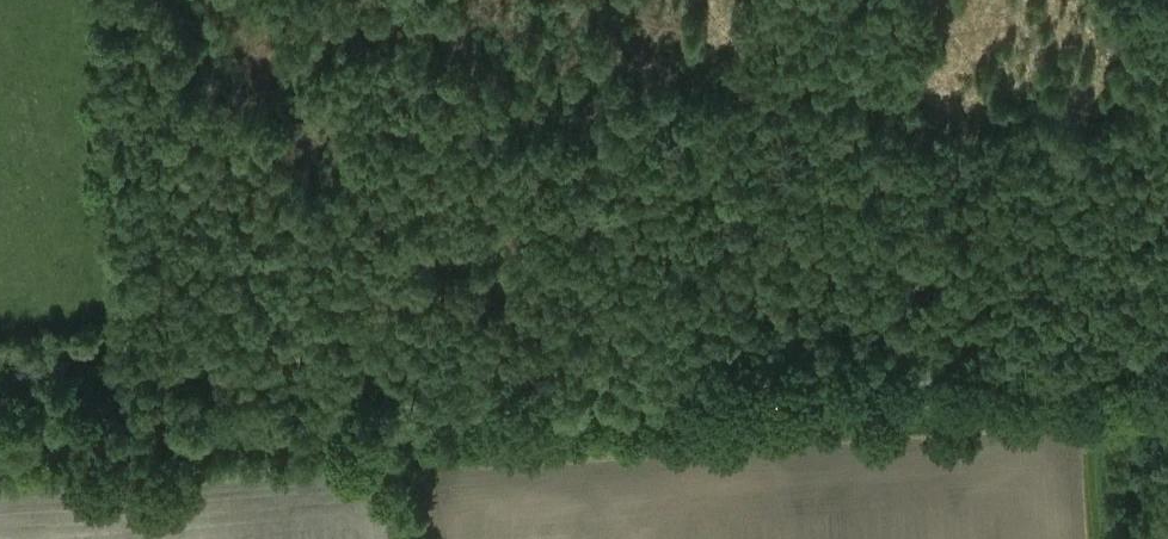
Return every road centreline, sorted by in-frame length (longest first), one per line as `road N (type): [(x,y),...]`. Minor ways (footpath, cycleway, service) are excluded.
road 1 (unclassified): [(0,443),(1167,360)]

